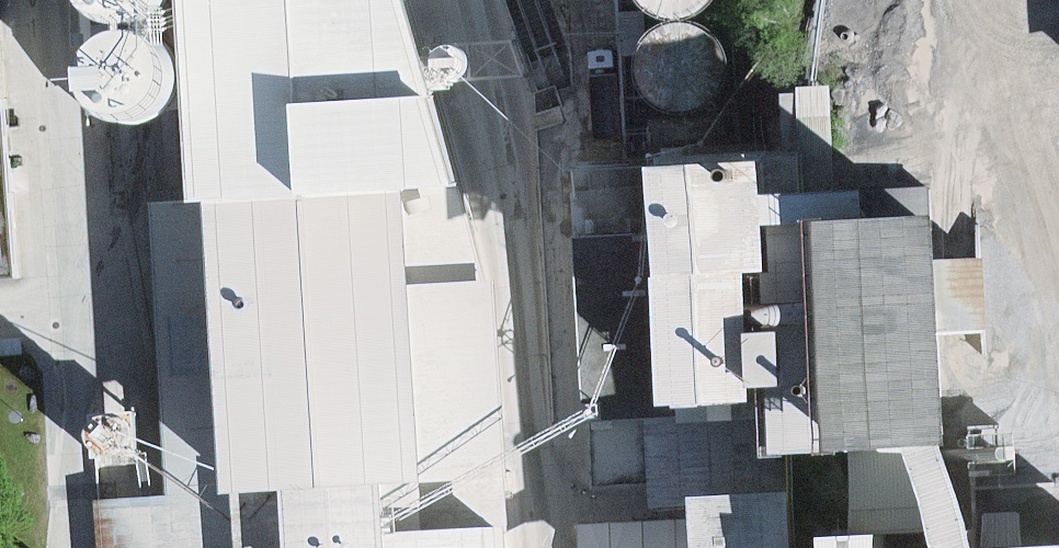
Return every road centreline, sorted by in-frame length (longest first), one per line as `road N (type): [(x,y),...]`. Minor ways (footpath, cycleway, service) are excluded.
road 1 (unclassified): [(66,0),(83,547)]

